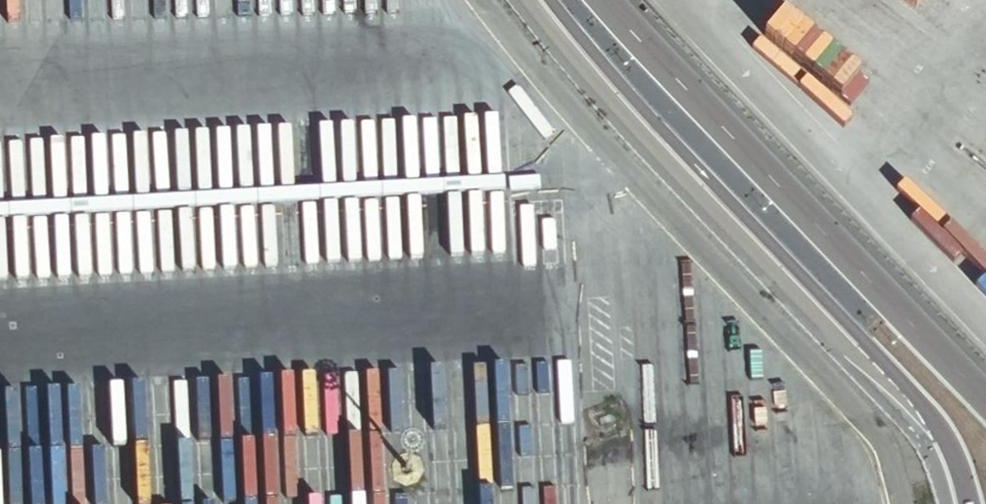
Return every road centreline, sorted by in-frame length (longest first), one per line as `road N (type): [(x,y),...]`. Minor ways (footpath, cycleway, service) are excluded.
road 1 (tertiary): [(531,0),(918,398),(941,426),(969,503)]
road 2 (tertiary): [(985,399),(607,0)]

